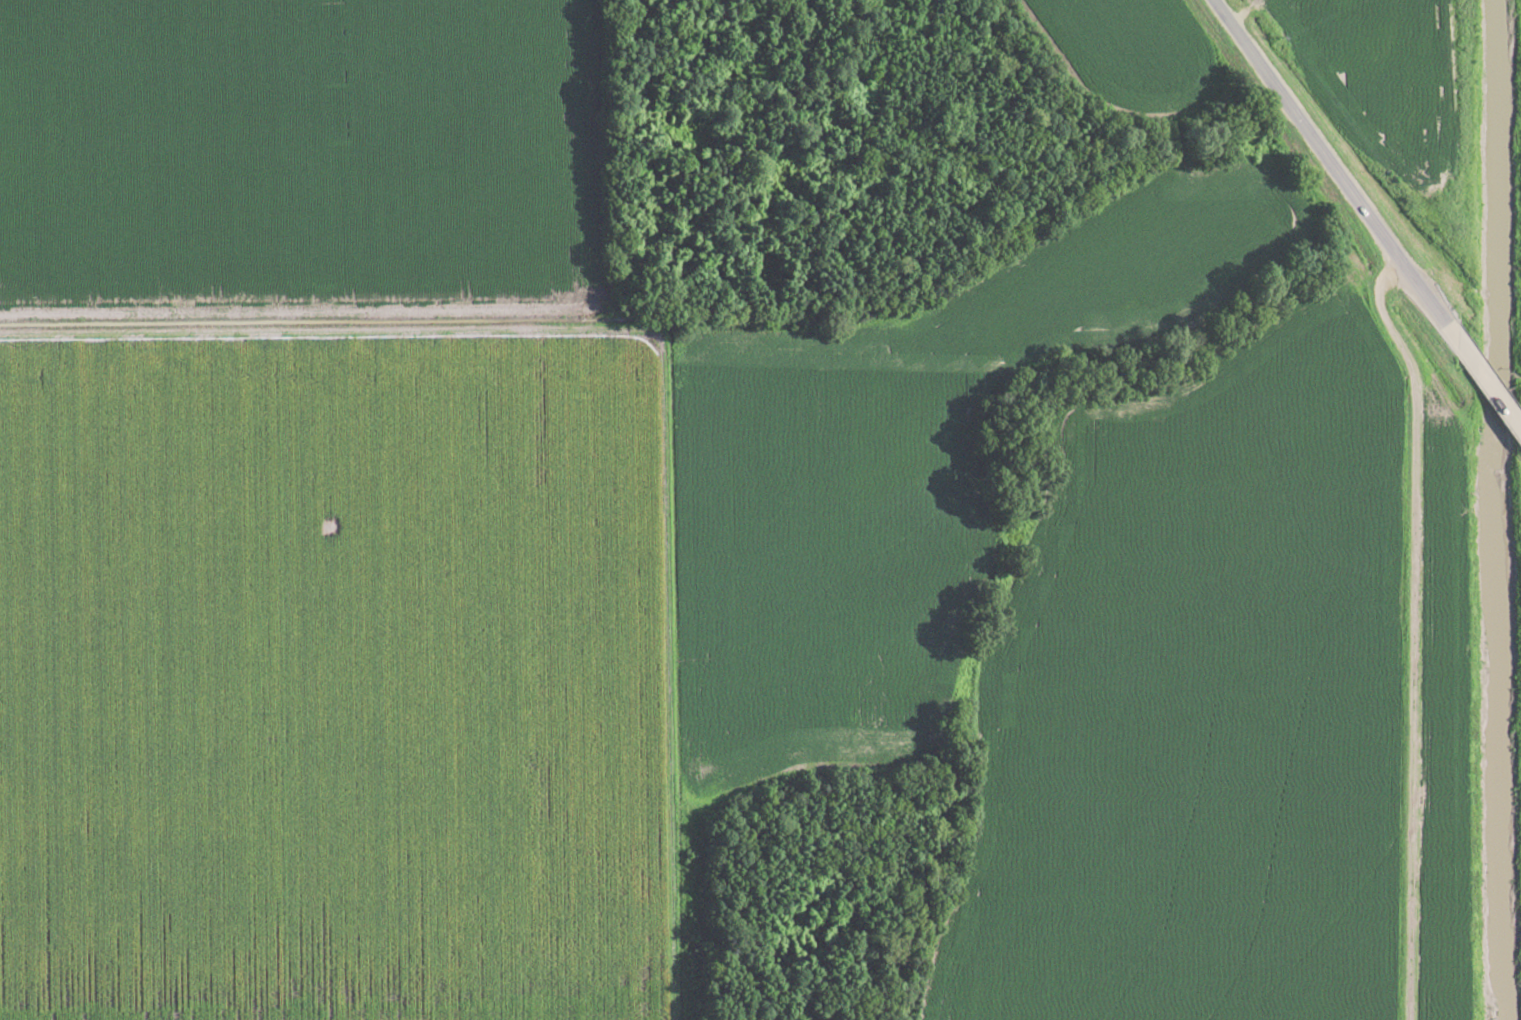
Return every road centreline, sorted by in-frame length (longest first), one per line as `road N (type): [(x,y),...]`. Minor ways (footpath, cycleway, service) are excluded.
road 1 (track): [(669,1019),(660,402),(649,347),(623,335),(0,343)]
road 2 (residential): [(1412,1019),(1411,367),(1380,309),(1377,281),(1396,259)]
road 3 (secondary): [(1520,433),(1211,0)]

